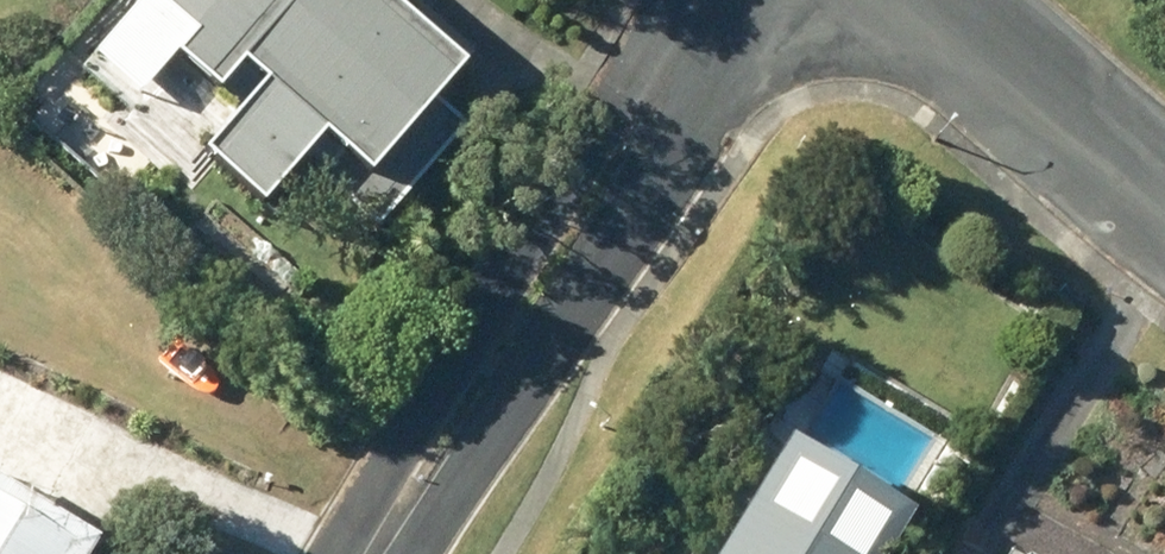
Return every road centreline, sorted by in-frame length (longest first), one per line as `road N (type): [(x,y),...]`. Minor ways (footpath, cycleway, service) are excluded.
road 1 (residential): [(351,553),(406,436),(578,149),(683,49)]
road 2 (residential): [(683,49),(636,192),(460,475),(399,553)]
road 3 (residential): [(919,0),(1164,213)]

